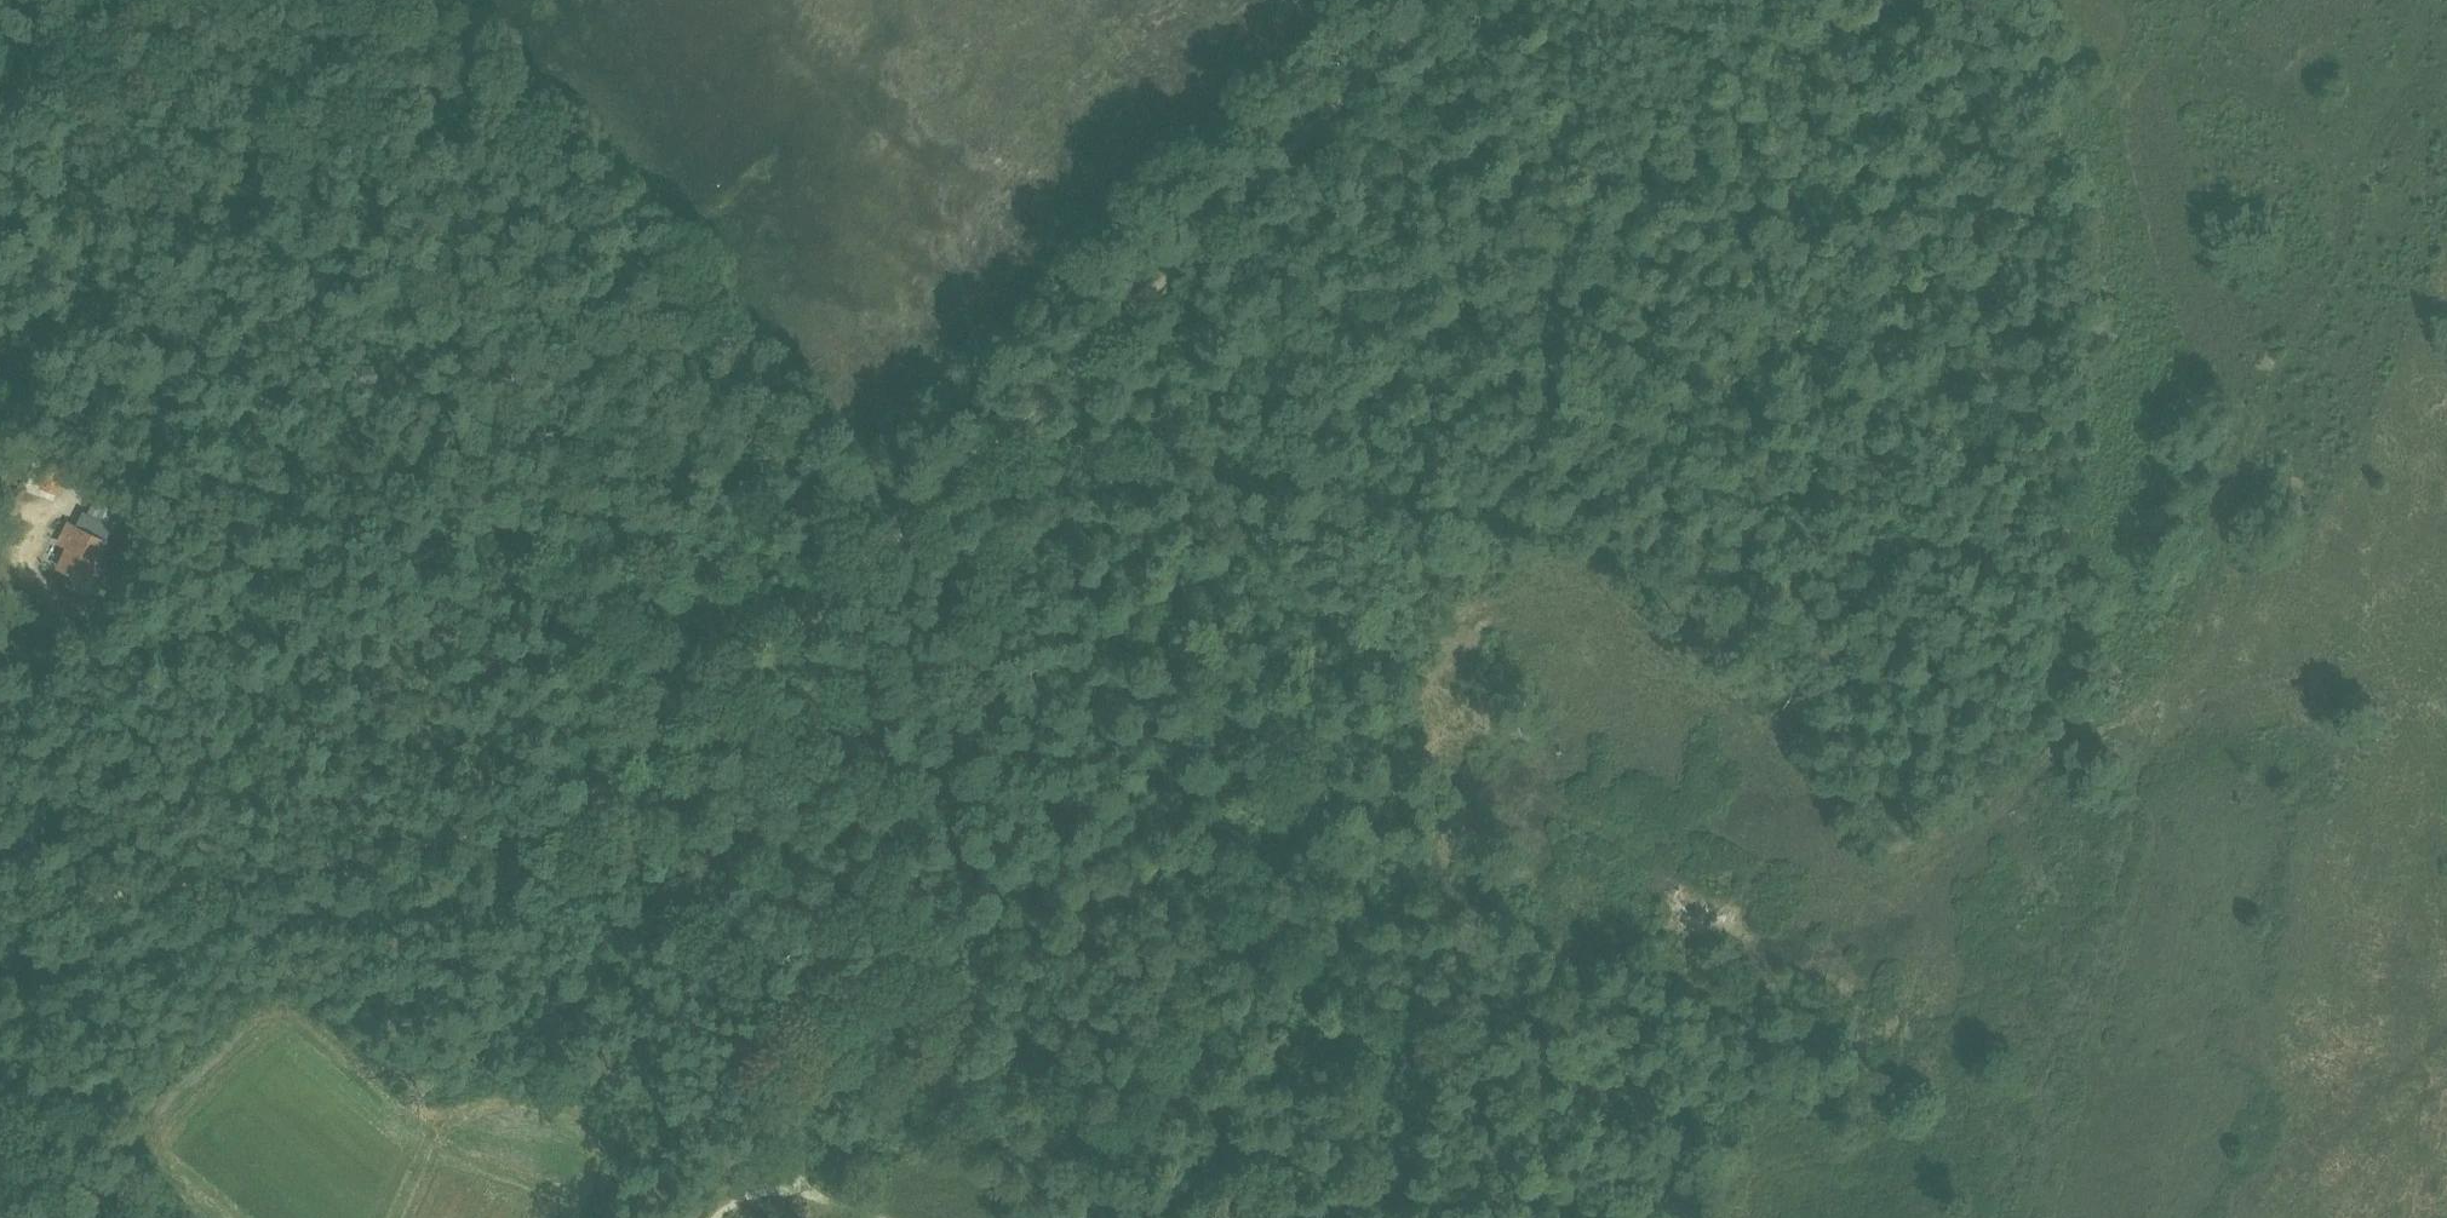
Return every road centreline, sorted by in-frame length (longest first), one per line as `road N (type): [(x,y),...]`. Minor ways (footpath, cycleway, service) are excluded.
road 1 (track): [(586,806),(695,730),(1430,0)]
road 2 (track): [(0,911),(545,822),(586,806)]

